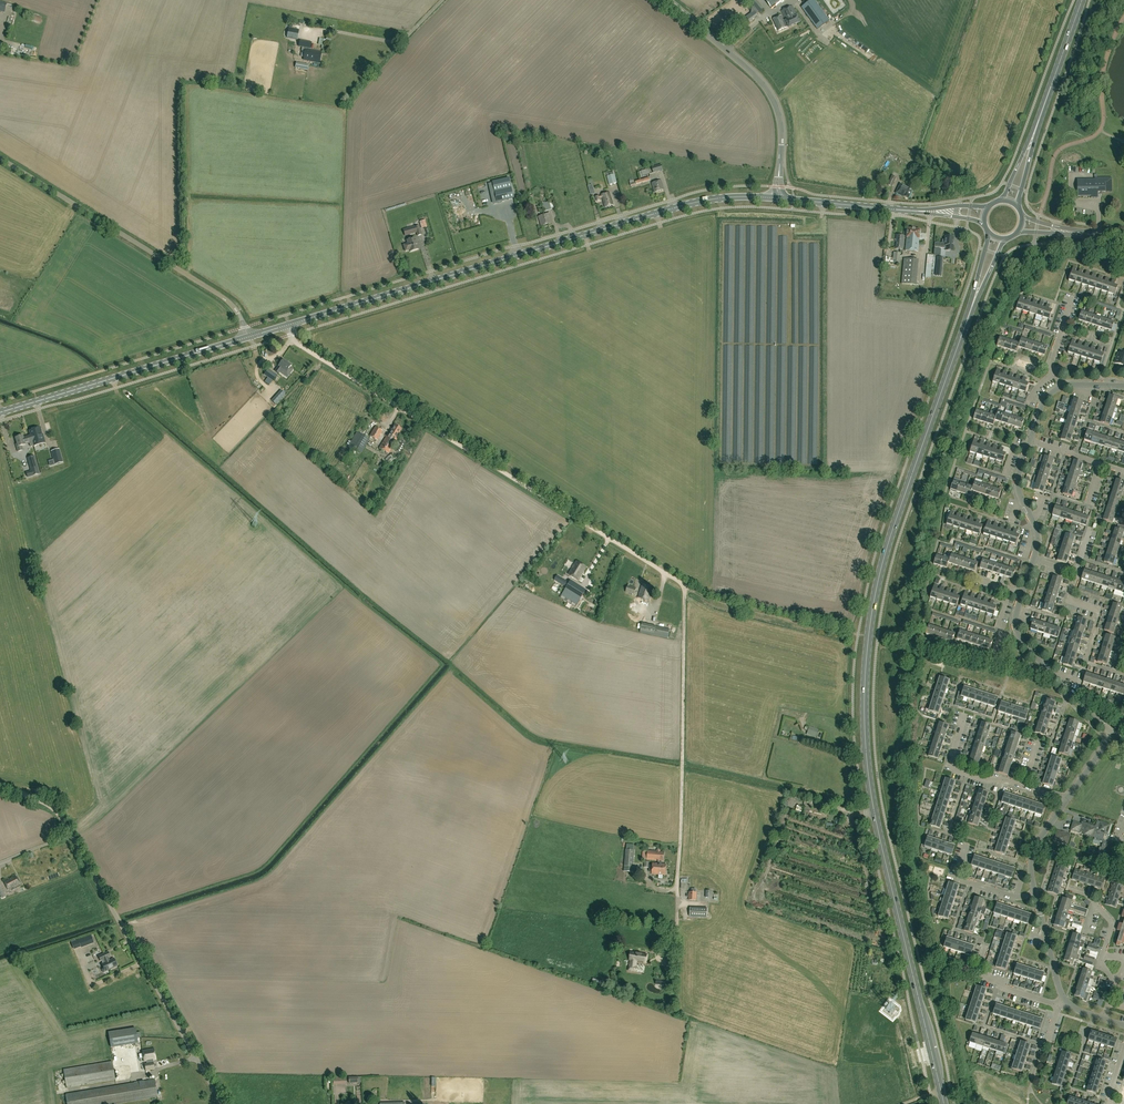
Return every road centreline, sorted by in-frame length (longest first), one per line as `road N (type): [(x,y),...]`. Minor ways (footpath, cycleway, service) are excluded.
road 1 (unclassified): [(665,957),(674,937),(685,587),(299,345),(289,325)]
road 2 (primary): [(944,1103),(873,805),(864,691),(883,560),(972,307)]
road 3 (secondary): [(289,325),(685,205),(773,198)]
road 4 (unclassified): [(223,1103),(62,817),(30,797)]
road 5 (unclassified): [(248,337),(225,299),(0,158)]
road 6 (secondary): [(0,412),(248,337)]
road 7 (residential): [(1113,734),(1016,632),(1034,558)]
road 8 (tertiary): [(780,167),(781,126),(767,90),(665,0)]
road 9 (secondary): [(781,198),(918,211)]
road 10 (residential): [(1024,786),(951,766),(964,715)]
road 11 (primary): [(1039,120),(1082,0)]
road 12 (unclassified): [(333,30),(400,39),(443,0)]
road 13 (residential): [(1034,558),(1037,530),(1017,484),(1029,440)]
road 14 (residential): [(1059,1006),(981,979),(983,943)]

